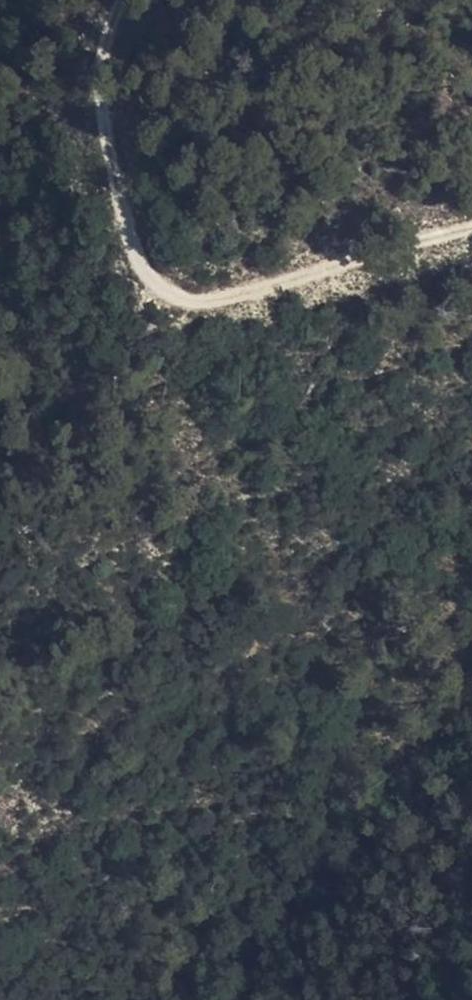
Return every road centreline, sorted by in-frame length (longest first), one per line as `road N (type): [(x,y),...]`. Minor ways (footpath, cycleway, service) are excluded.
road 1 (track): [(127,0),(107,75),(117,179),(135,253),(162,283),(213,301),(471,230)]

